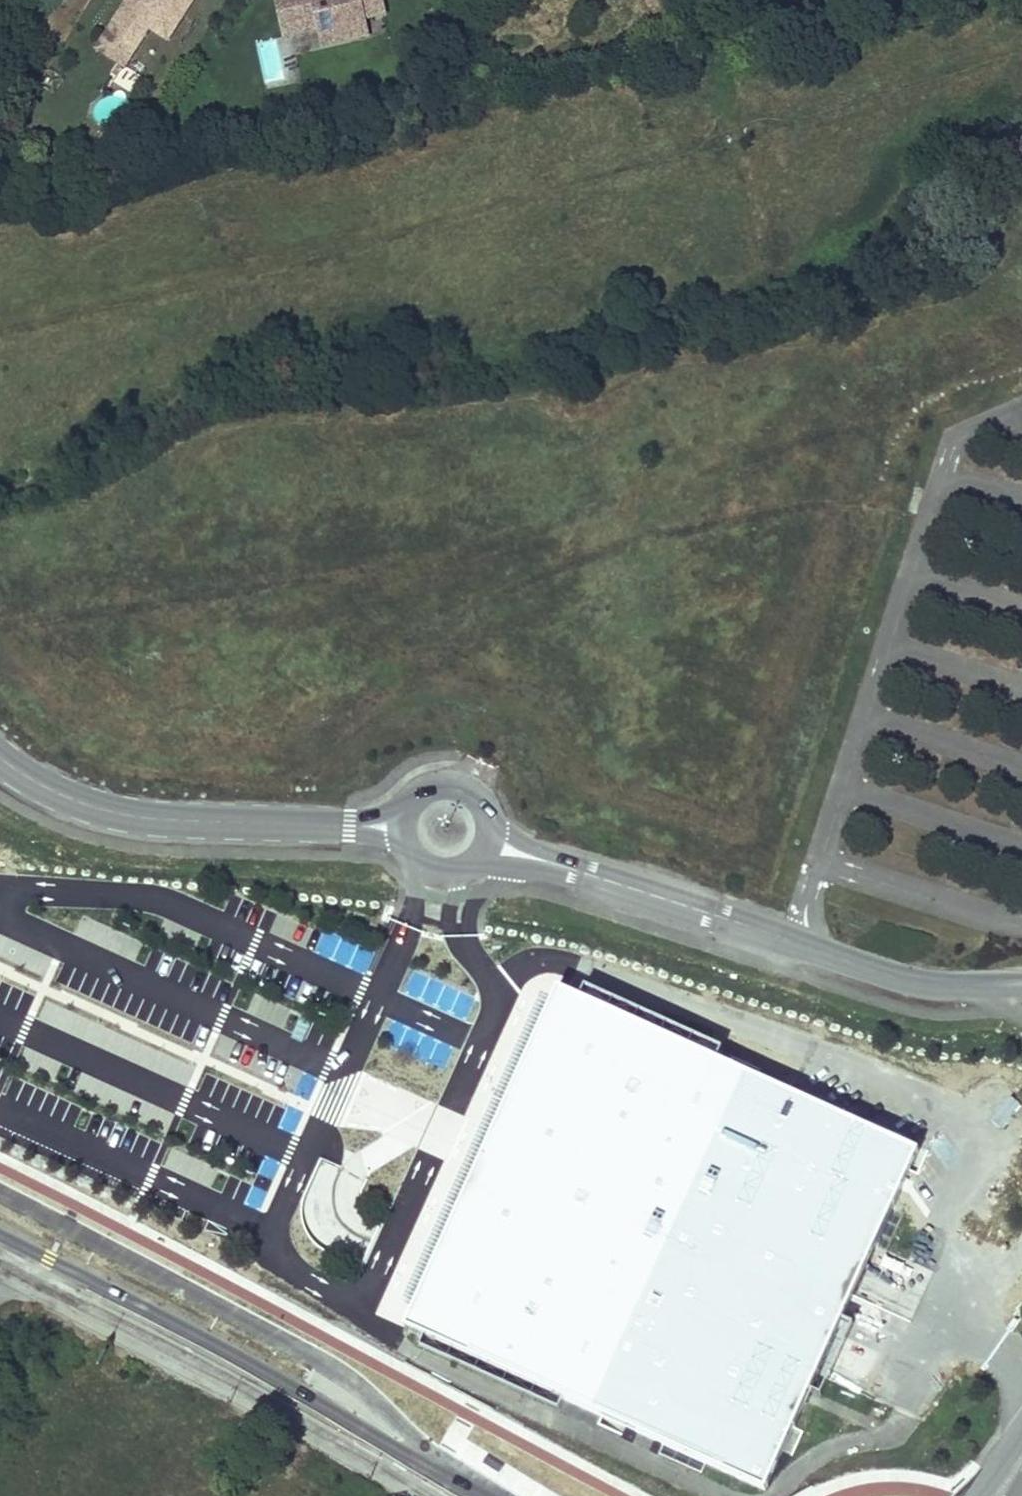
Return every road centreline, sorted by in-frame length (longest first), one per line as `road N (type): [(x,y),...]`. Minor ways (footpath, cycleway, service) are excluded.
road 1 (unclassified): [(1021,984),(902,978),(512,852),(488,833)]
road 2 (primary): [(474,1495),(0,1236)]
road 3 (unclassified): [(403,826),(137,815),(75,800),(0,753)]
road 4 (unclassified): [(488,833),(480,805),(441,787),(415,800),(403,826)]
road 5 (unclassified): [(403,826),(418,862),(446,871),(474,860),(488,833)]

